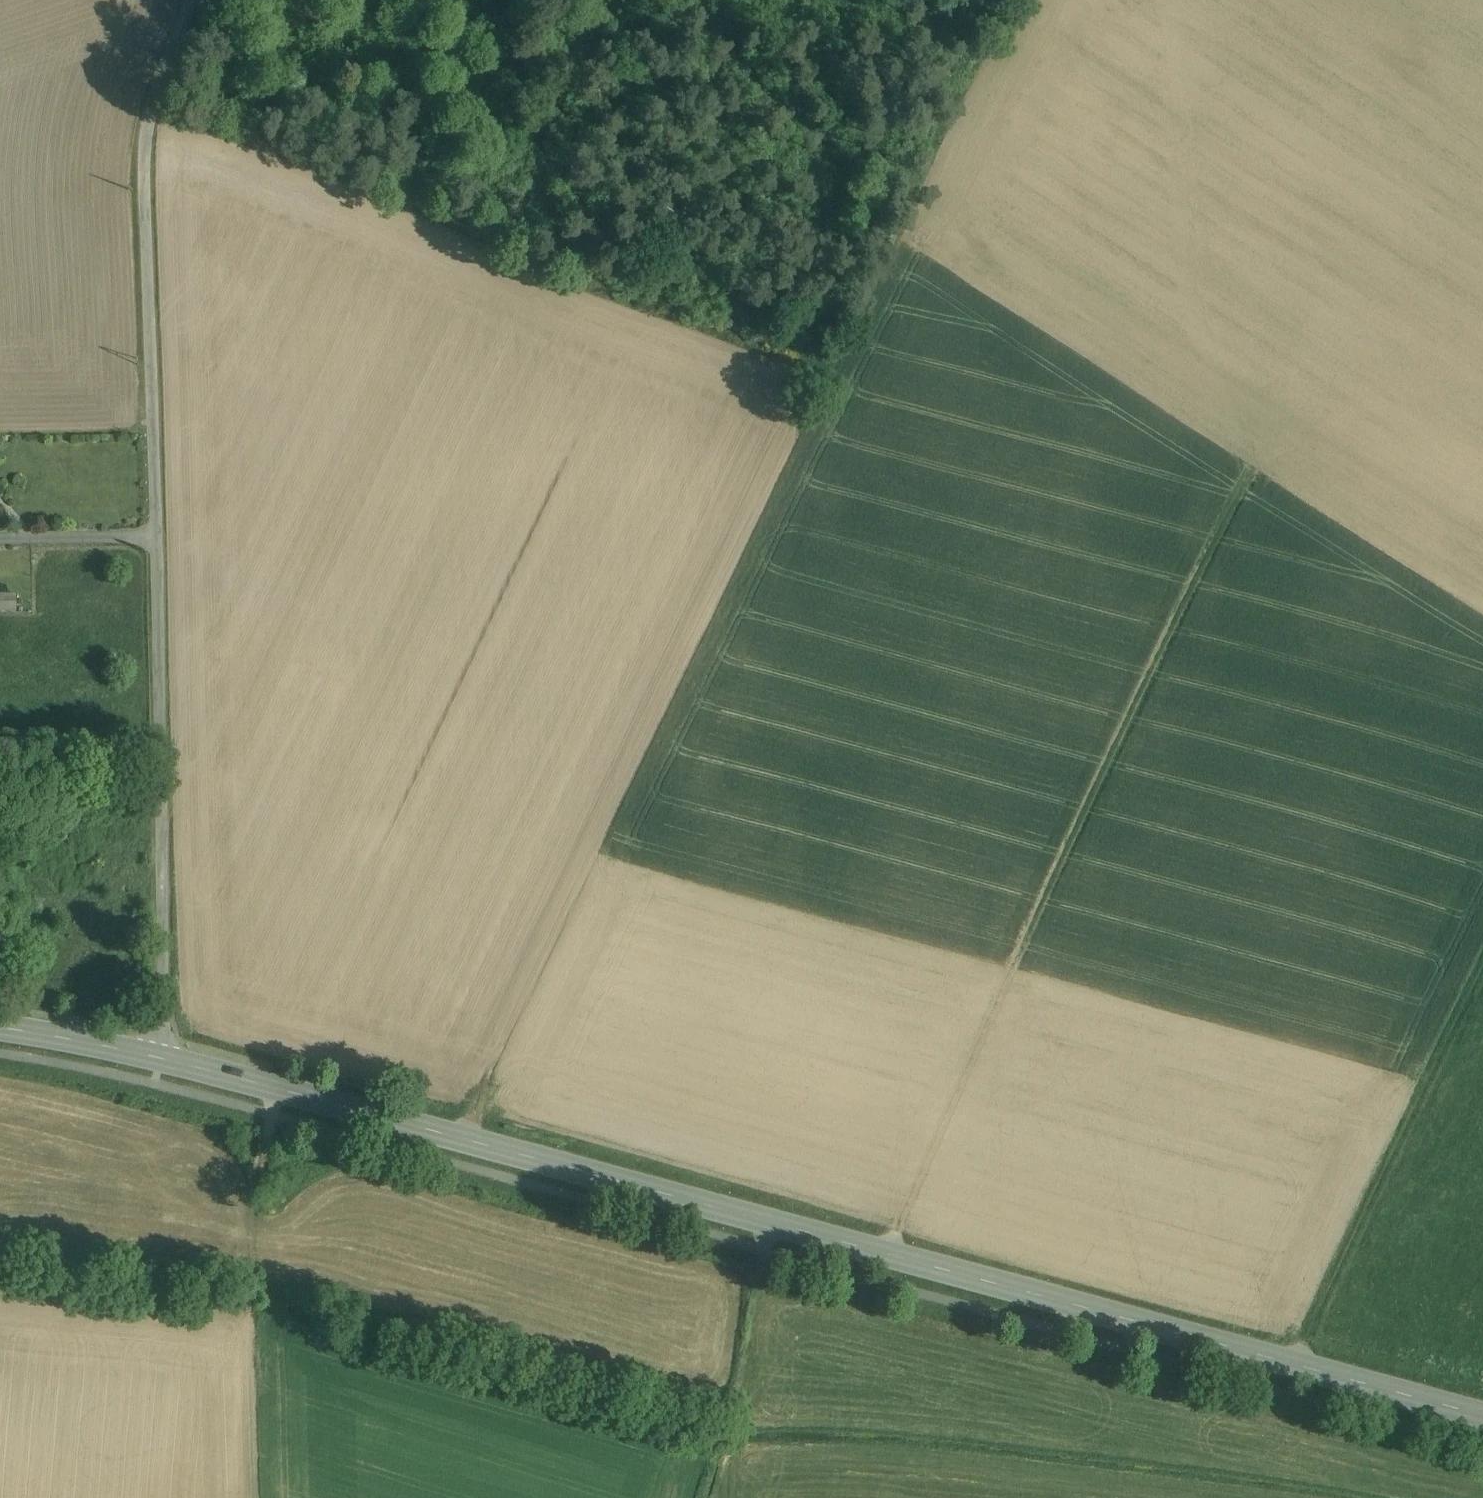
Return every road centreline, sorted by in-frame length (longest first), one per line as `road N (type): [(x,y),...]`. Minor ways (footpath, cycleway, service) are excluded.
road 1 (tertiary): [(1482,1417),(163,1059)]
road 2 (residential): [(163,1059),(158,537),(140,140),(193,0)]
road 3 (tertiary): [(163,1059),(0,1027)]

